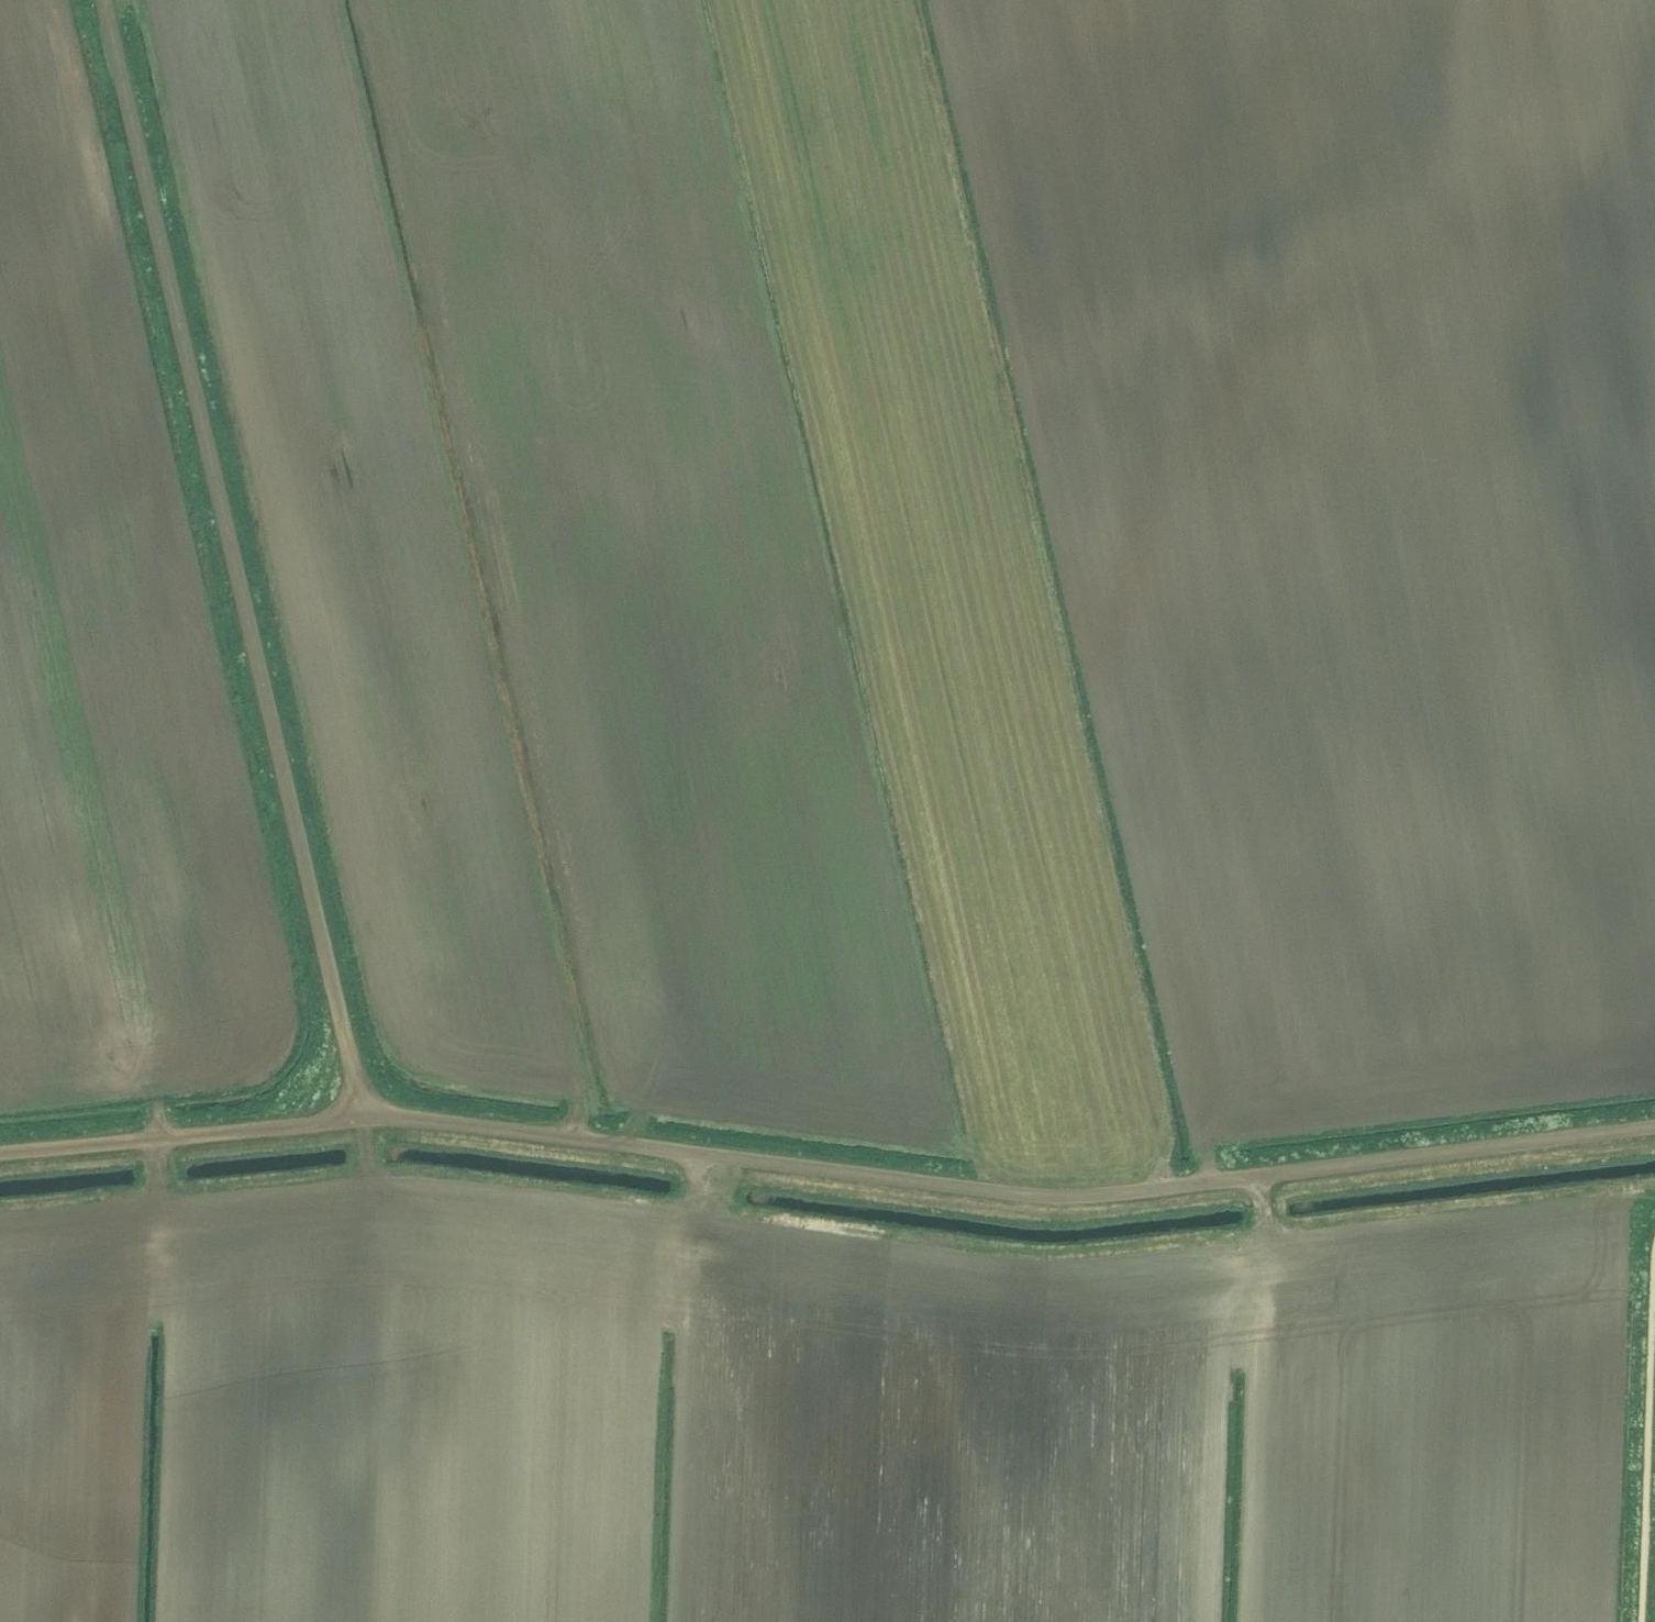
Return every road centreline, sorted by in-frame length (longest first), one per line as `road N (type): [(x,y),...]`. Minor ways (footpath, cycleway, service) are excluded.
road 1 (unclassified): [(1654,1129),(1067,1196),(381,1116),(359,1101),(103,0)]
road 2 (track): [(0,1155),(295,1129),(359,1101)]

